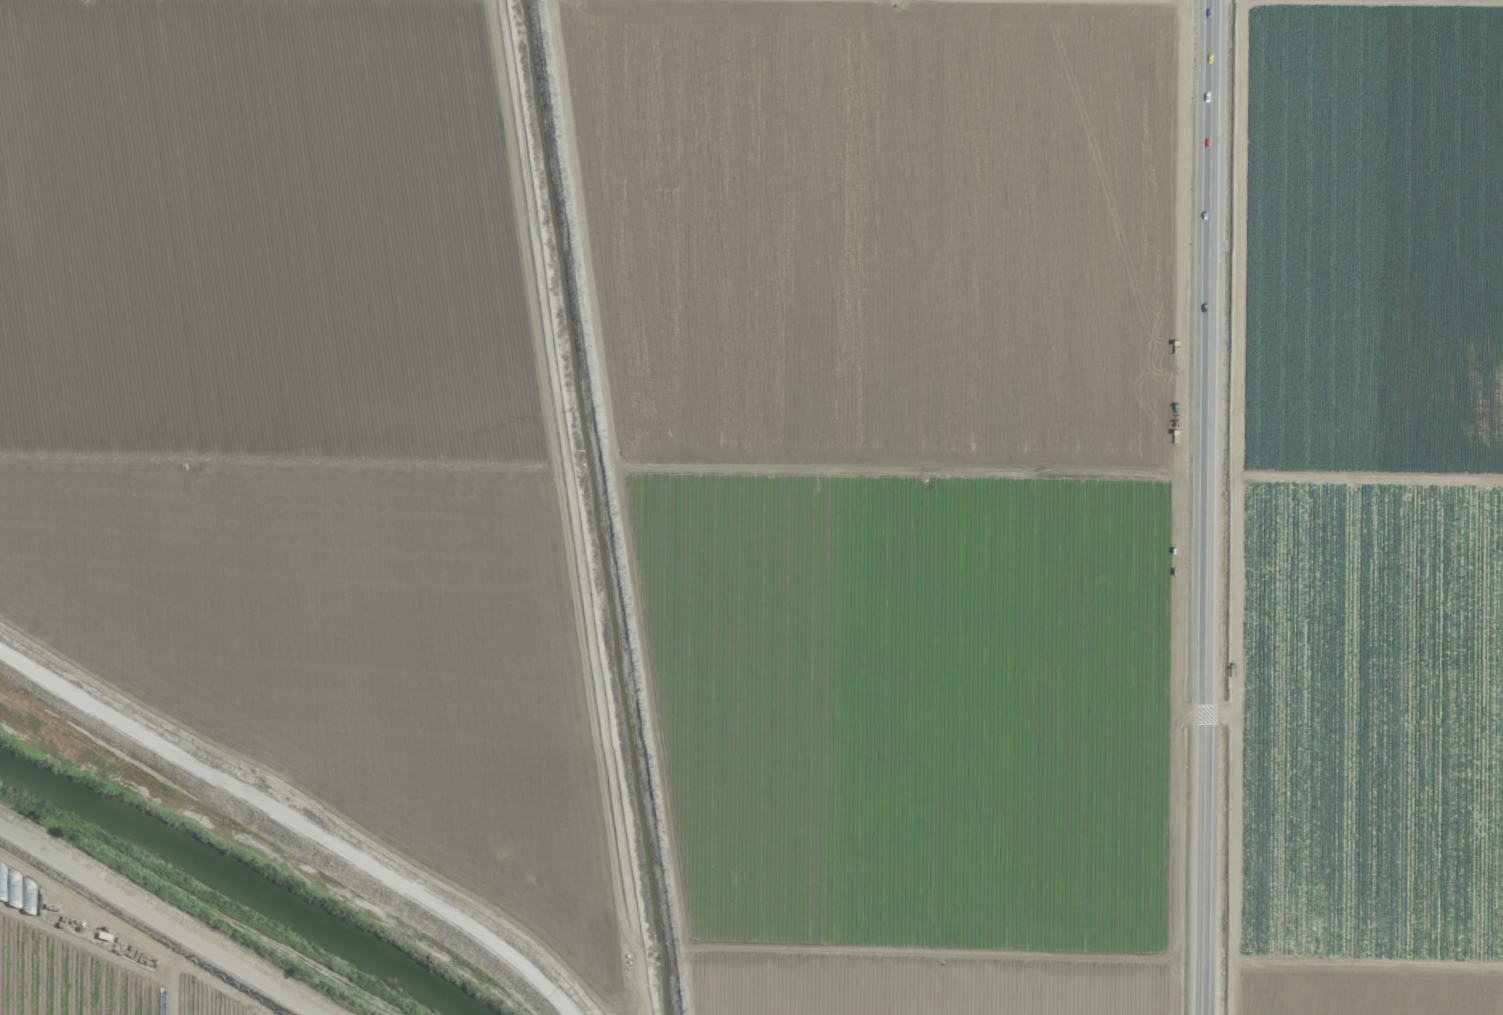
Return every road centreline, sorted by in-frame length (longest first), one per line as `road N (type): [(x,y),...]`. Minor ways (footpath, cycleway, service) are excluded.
road 1 (secondary): [(1211,0),(1199,1014)]
road 2 (track): [(0,836),(300,1014)]

